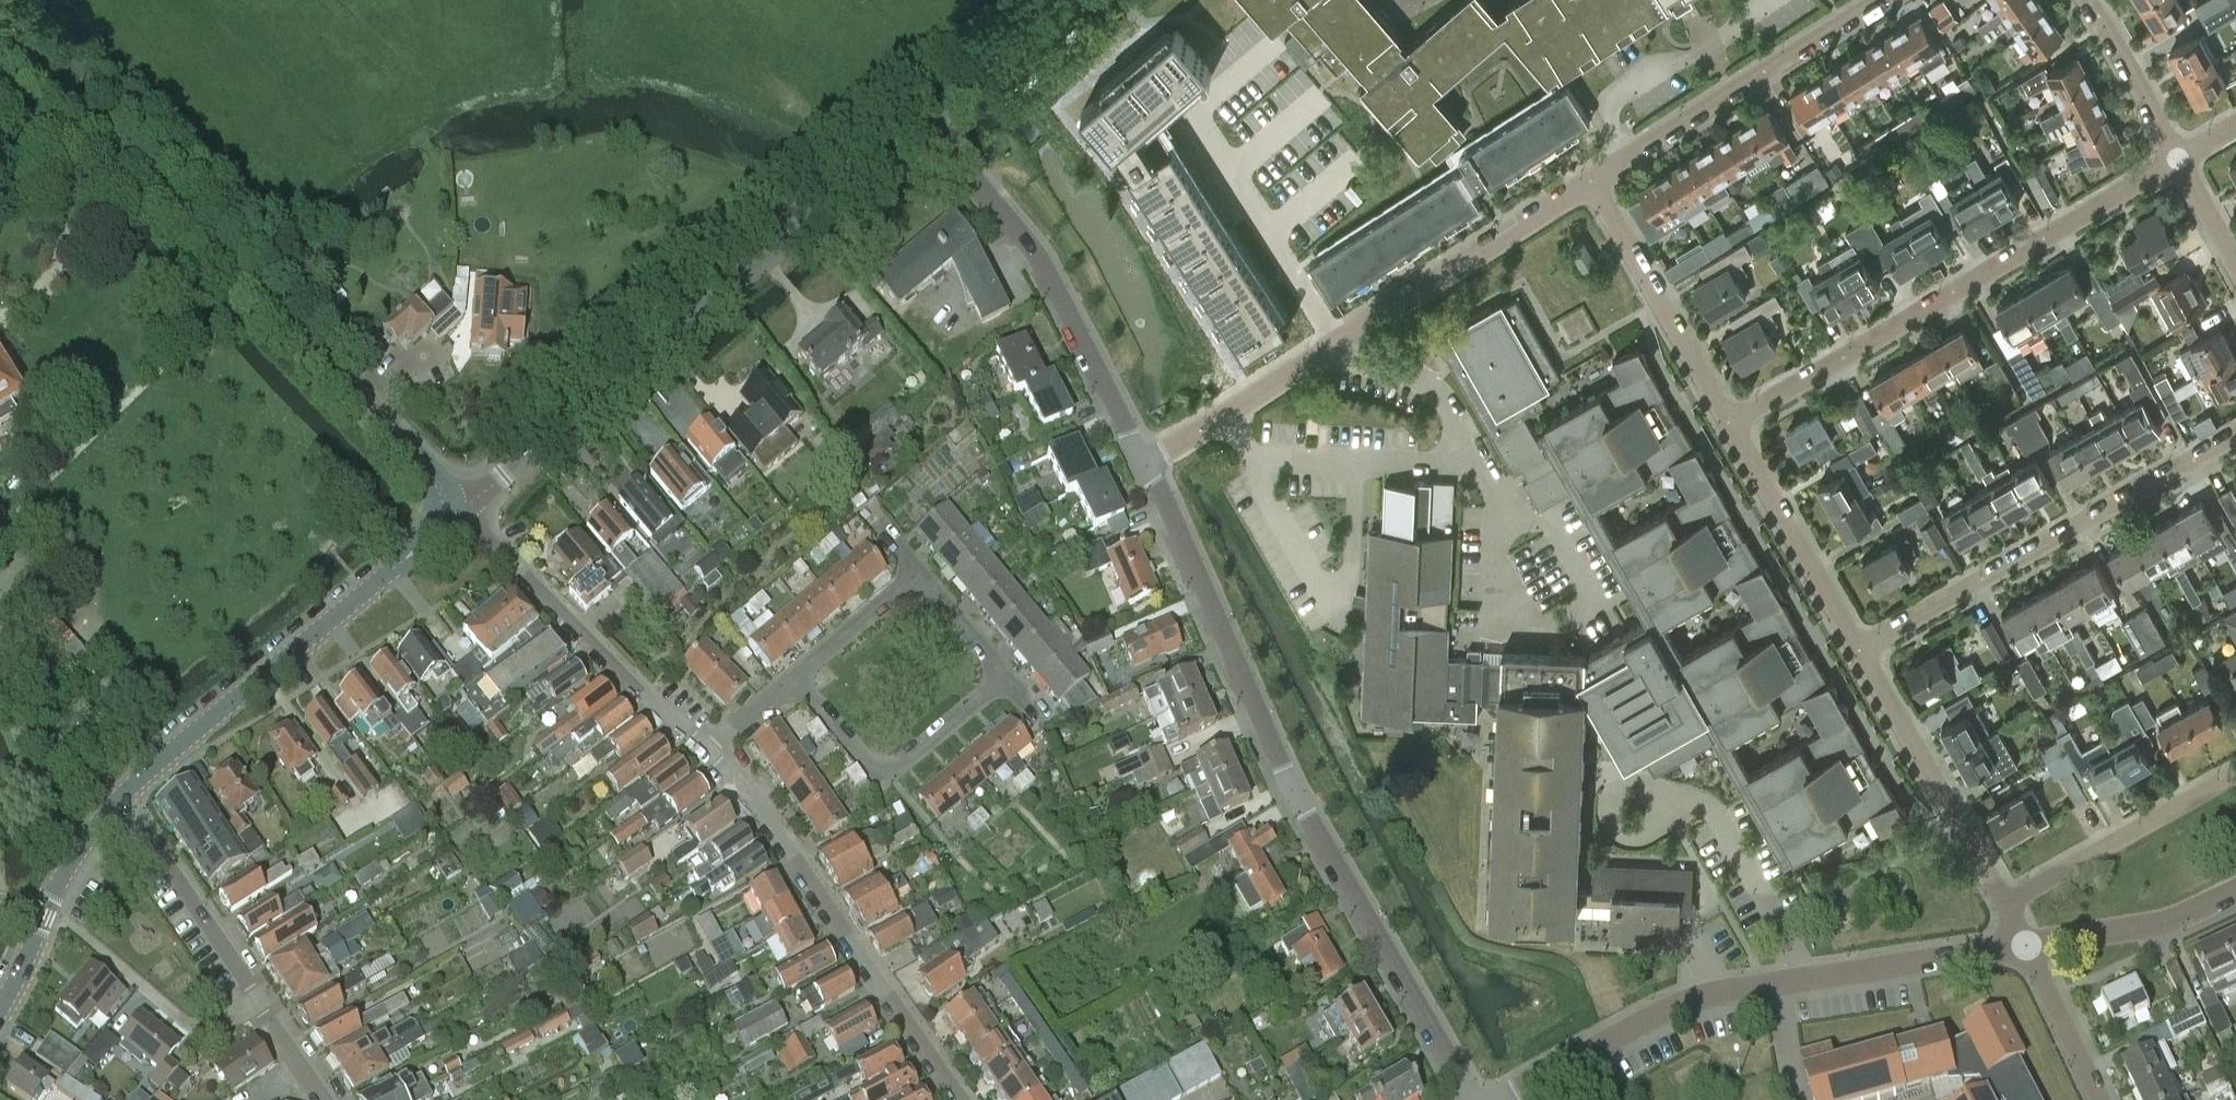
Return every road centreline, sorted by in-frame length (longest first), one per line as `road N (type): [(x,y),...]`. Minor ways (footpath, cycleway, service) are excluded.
road 1 (residential): [(1477,1099),(1297,800),(1147,463)]
road 2 (tertiary): [(460,515),(450,492),(0,38)]
road 3 (residential): [(460,515),(927,126)]
road 4 (residential): [(1497,1099),(1712,991),(2028,948)]
road 5 (residential): [(1147,463),(1592,185)]
road 6 (residential): [(1729,427),(2178,156)]
road 7 (tertiary): [(120,798),(460,515)]
road 8 (residential): [(962,1099),(775,825),(702,749)]
road 9 (residential): [(1857,653),(2235,434)]
road 10 (residential): [(796,674),(879,778),(1006,681),(919,576)]
road 11 (residential): [(328,1099),(120,798)]
road 12 (residential): [(1147,463),(1048,271),(966,169)]
road 13 (residential): [(1592,185),(1875,0)]
road 14 (residential): [(702,749),(460,515)]
road 15 (residential): [(2003,904),(1962,848),(1857,653)]
road 16 (residential): [(1729,427),(1592,185)]
road 17 (residential): [(2003,904),(2235,773)]
road 18 (residential): [(1857,653),(1729,427)]
road 19 (tertiary): [(0,1010),(81,845),(120,798)]
road 20 (residential): [(2028,948),(2177,924),(2235,895)]
road 21 (residential): [(927,126),(1073,0)]
road 22 (residential): [(2178,156),(2089,0)]
road 23 (residential): [(2100,1099),(2028,948)]
road 24 (residential): [(919,576),(796,674)]
road 25 (residential): [(2235,264),(2178,156)]
road 26 (residential): [(702,749),(796,674)]

